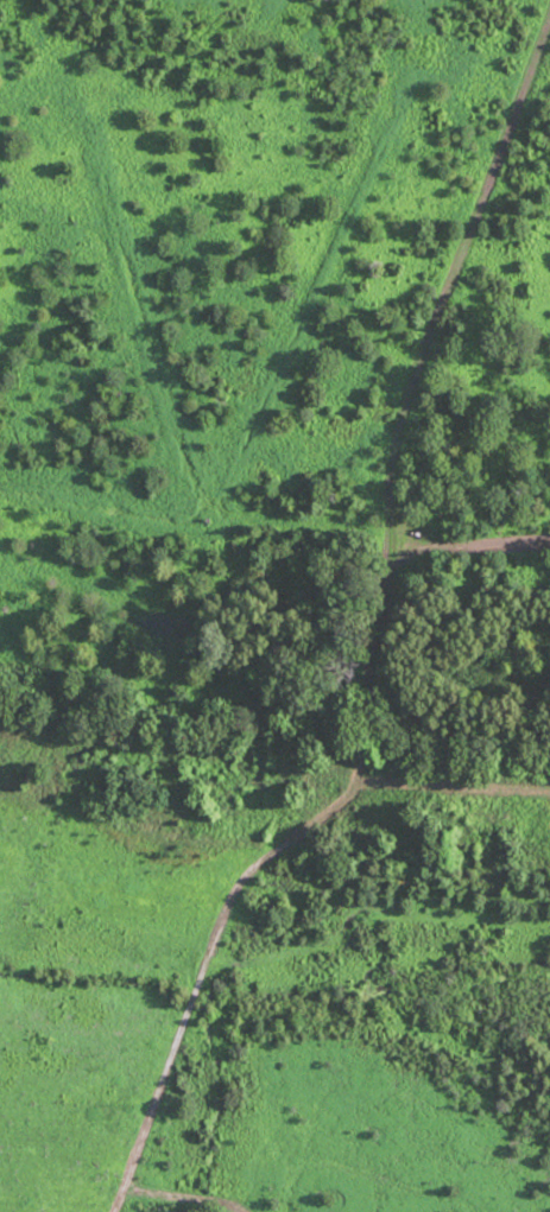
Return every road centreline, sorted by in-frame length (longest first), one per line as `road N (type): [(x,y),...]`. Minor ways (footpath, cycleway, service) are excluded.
road 1 (residential): [(549,0),(380,500),(360,740),(347,779)]
road 2 (residential): [(102,1211),(192,996),(270,868),(347,779),(549,787)]
road 3 (residential): [(347,779),(0,726)]
road 4 (residential): [(378,551),(456,526),(549,528)]

